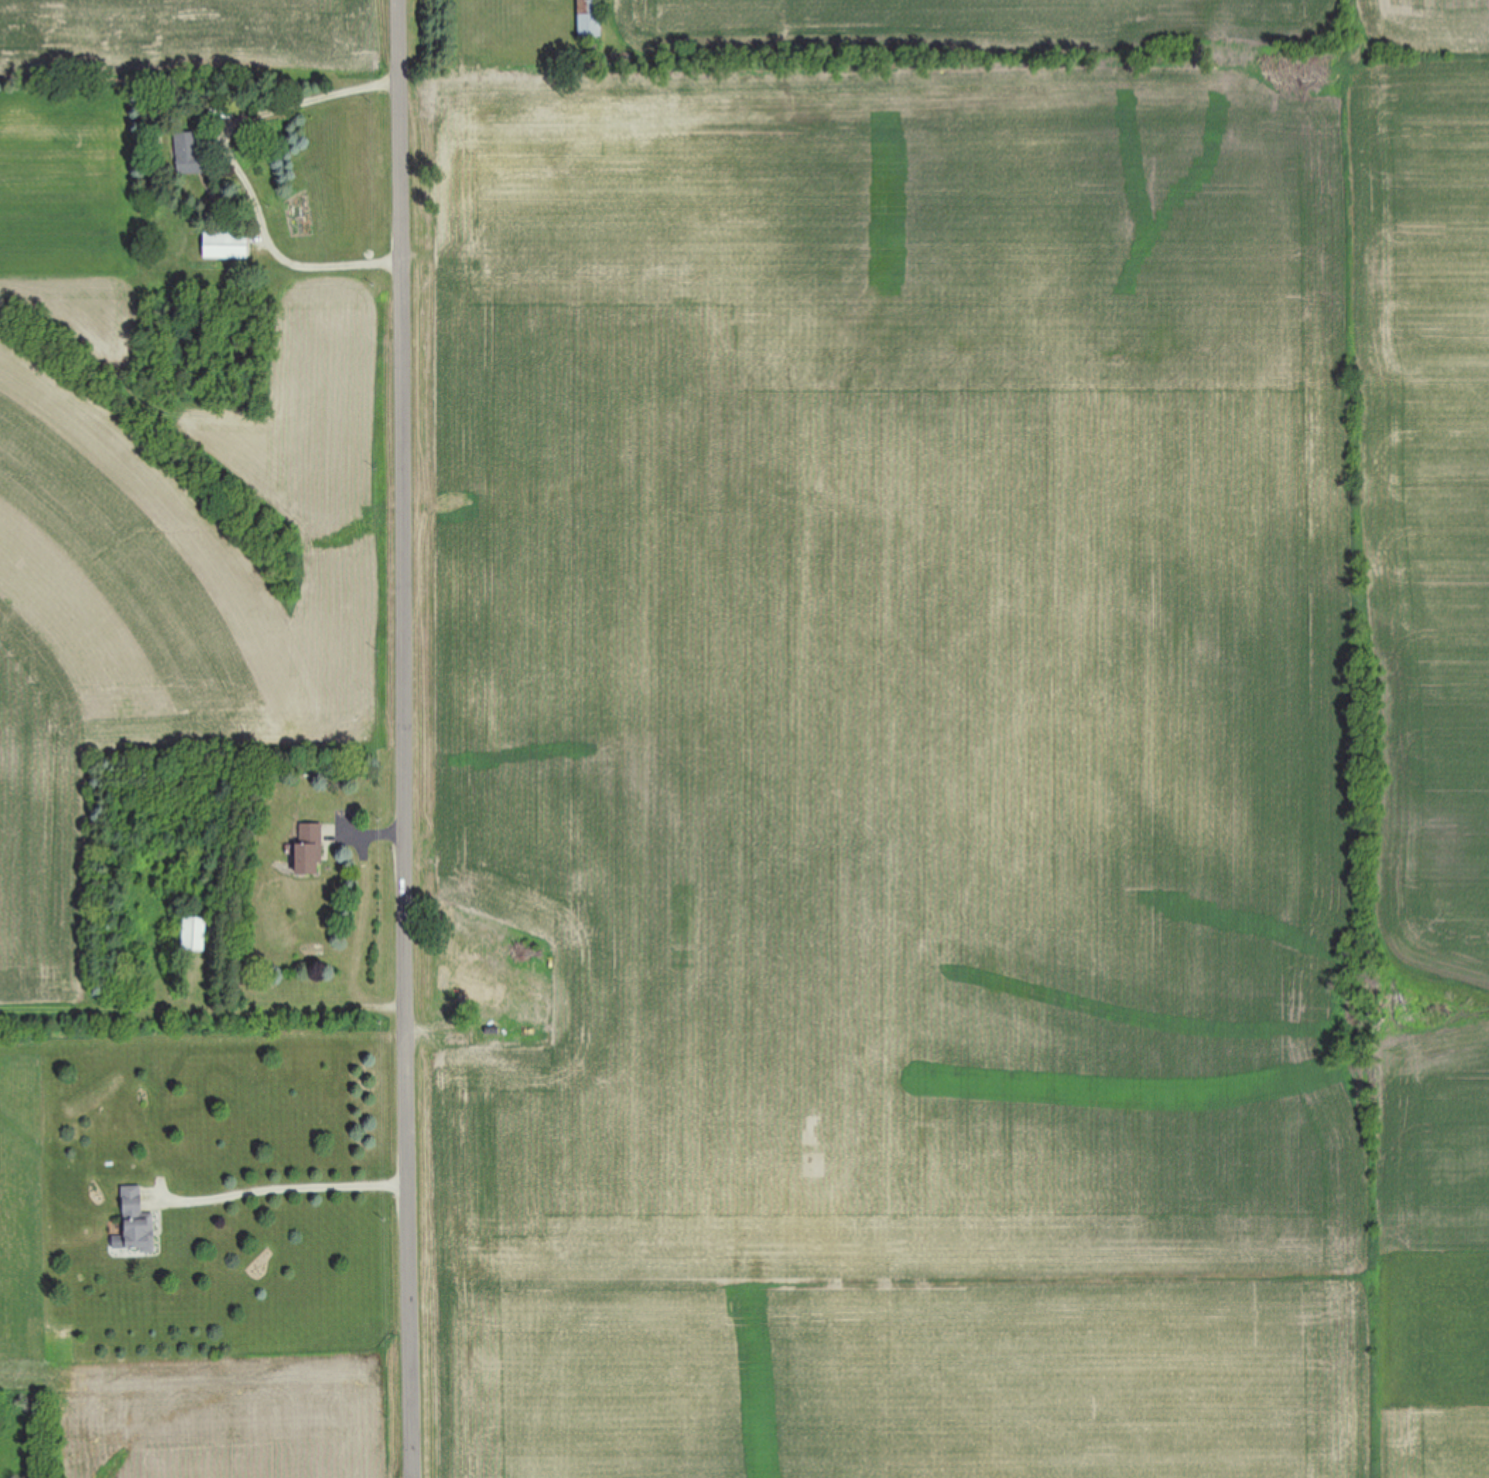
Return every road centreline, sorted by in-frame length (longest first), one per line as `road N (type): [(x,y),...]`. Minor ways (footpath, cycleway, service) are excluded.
road 1 (residential): [(417,1477),(402,0)]

